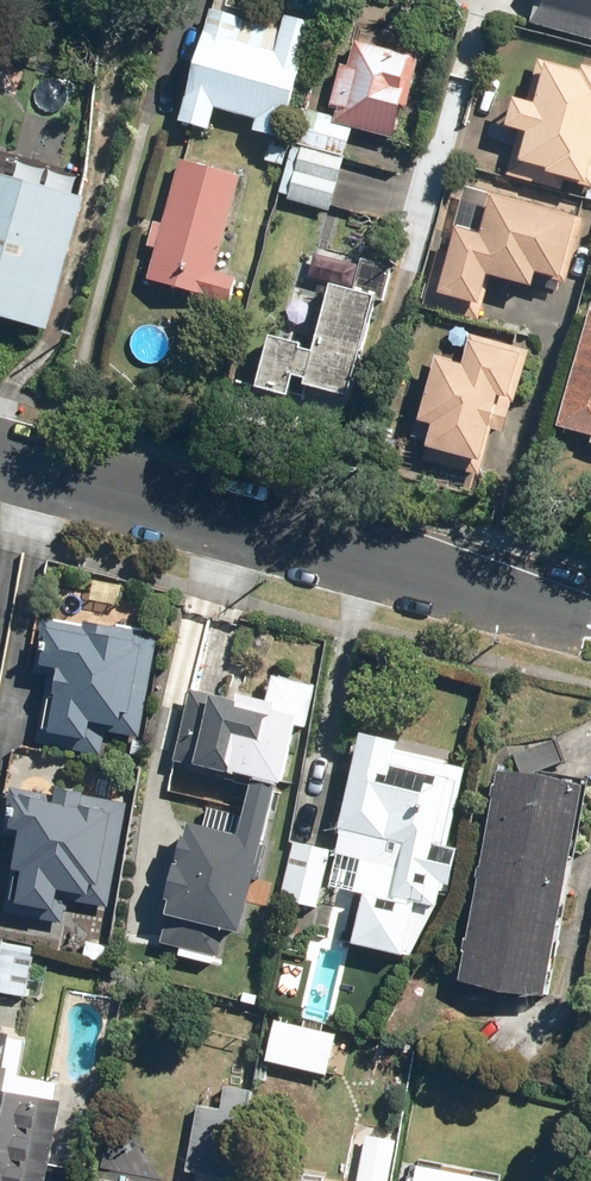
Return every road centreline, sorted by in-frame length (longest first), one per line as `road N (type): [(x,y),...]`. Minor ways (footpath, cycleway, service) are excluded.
road 1 (residential): [(590,613),(0,456)]

